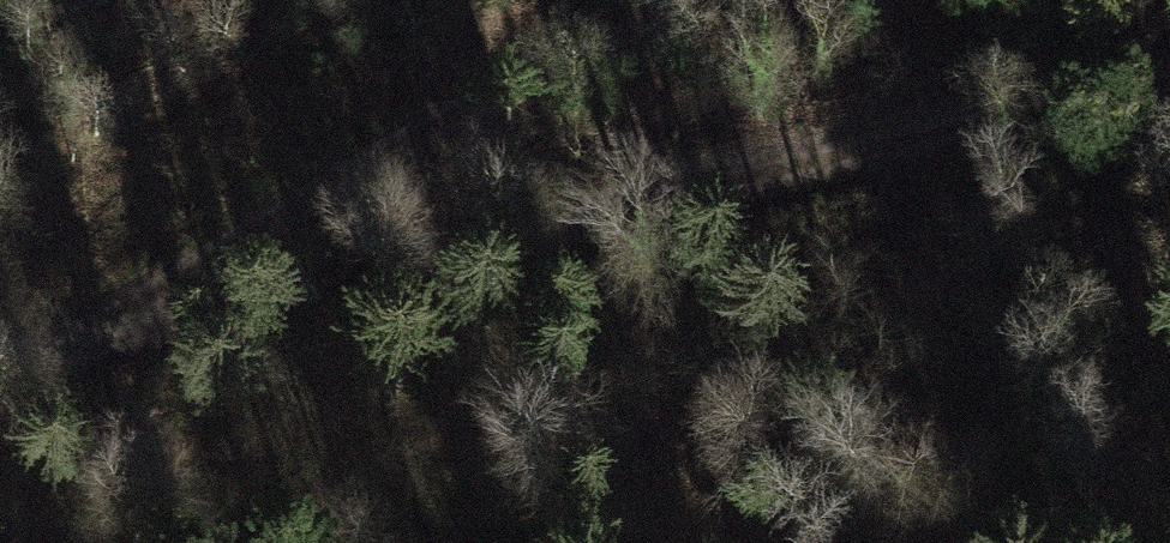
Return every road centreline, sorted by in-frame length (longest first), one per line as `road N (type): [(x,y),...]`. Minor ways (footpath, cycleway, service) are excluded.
road 1 (track): [(0,365),(245,311),(844,151),(1169,74)]
road 2 (track): [(49,358),(257,225),(480,120),(652,0)]

